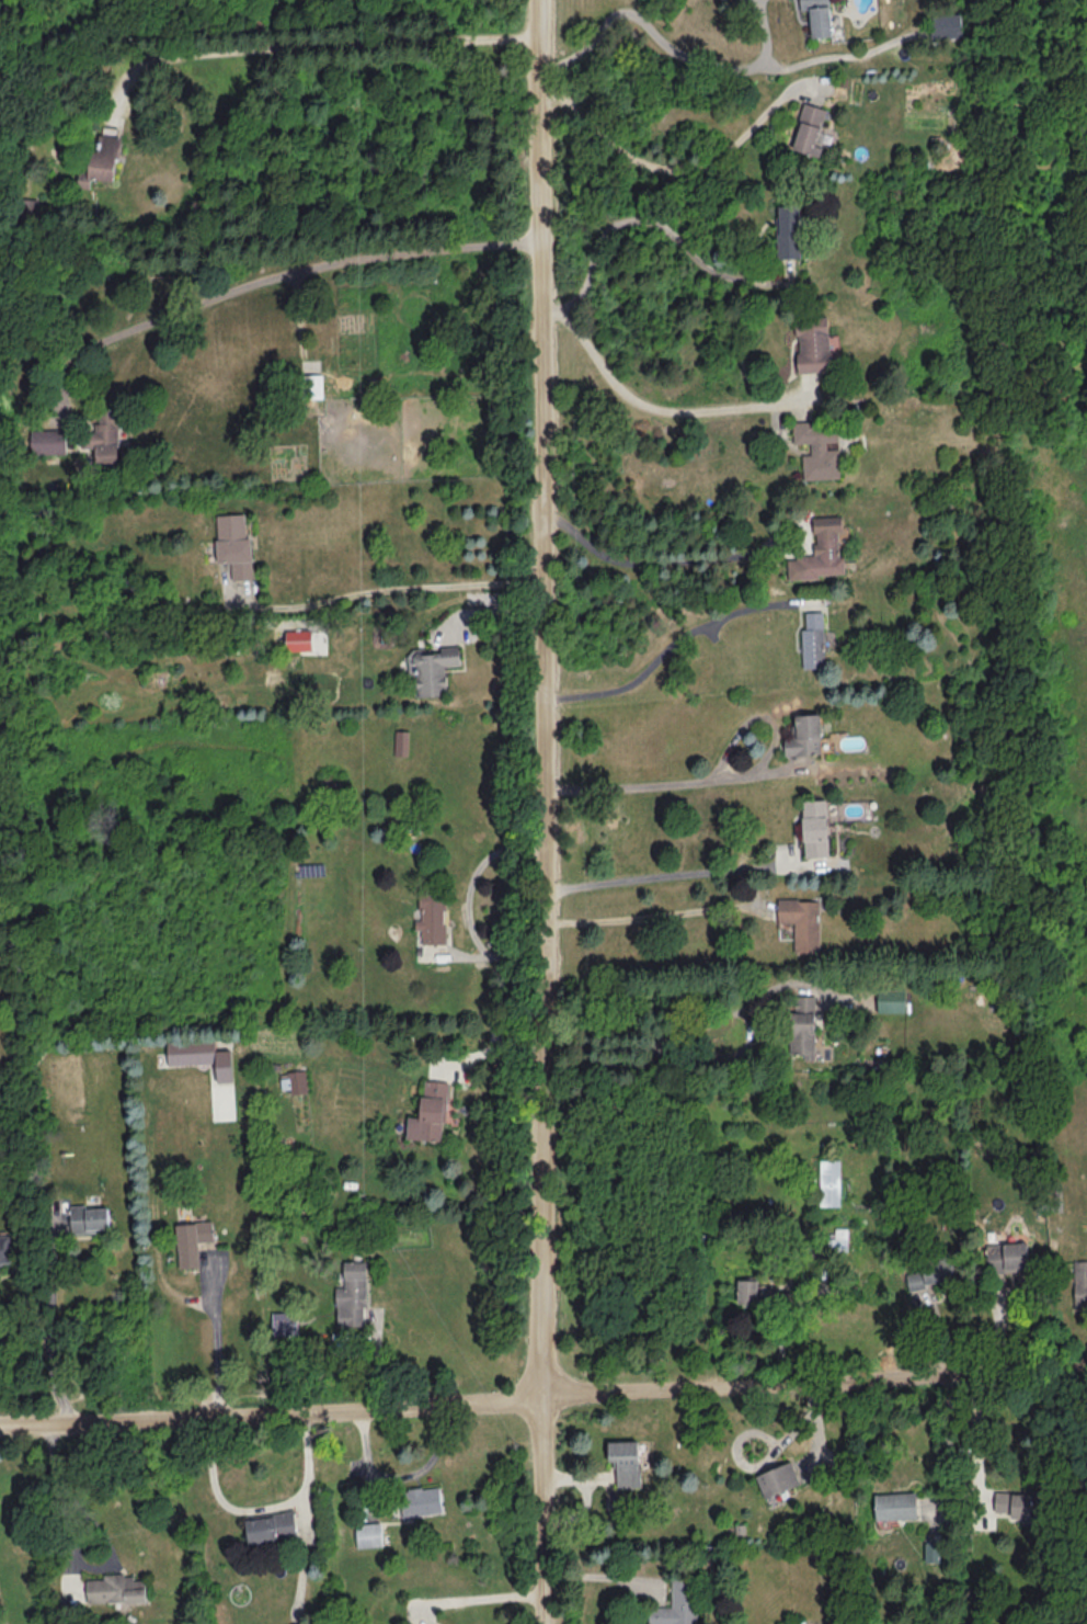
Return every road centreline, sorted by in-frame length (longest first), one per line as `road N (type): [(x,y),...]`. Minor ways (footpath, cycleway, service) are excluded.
road 1 (residential): [(543,0),(544,1623)]
road 2 (residential): [(0,1427),(1086,1361)]

